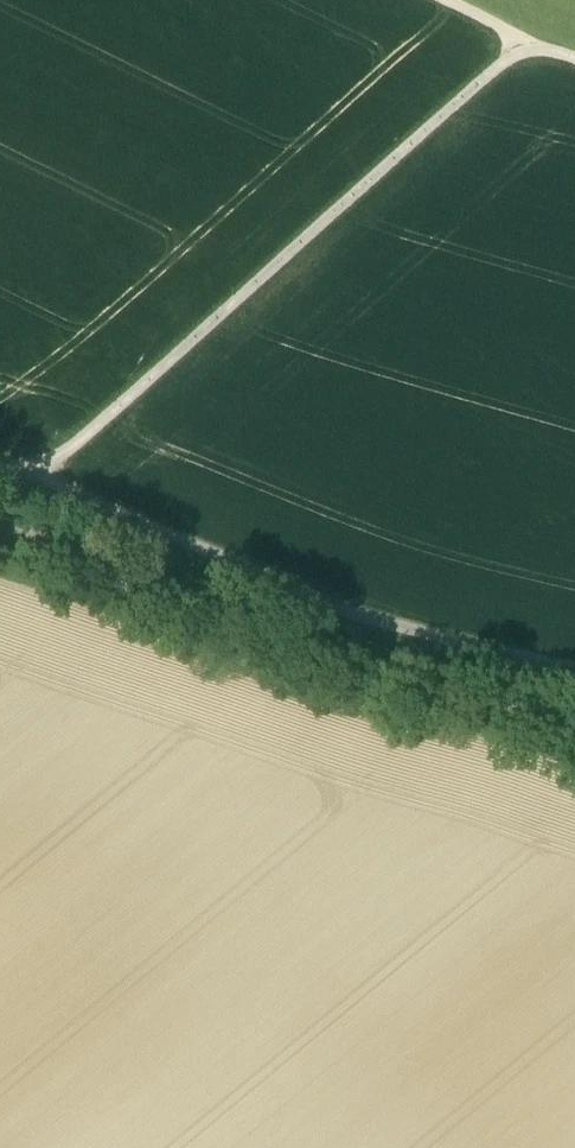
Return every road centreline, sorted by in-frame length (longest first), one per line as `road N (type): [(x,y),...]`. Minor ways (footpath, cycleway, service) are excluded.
road 1 (track): [(49,470),(523,45)]
road 2 (track): [(0,457),(49,470),(121,514),(322,600),(410,630),(574,667)]
road 3 (residential): [(574,722),(405,678),(198,606),(0,518)]

